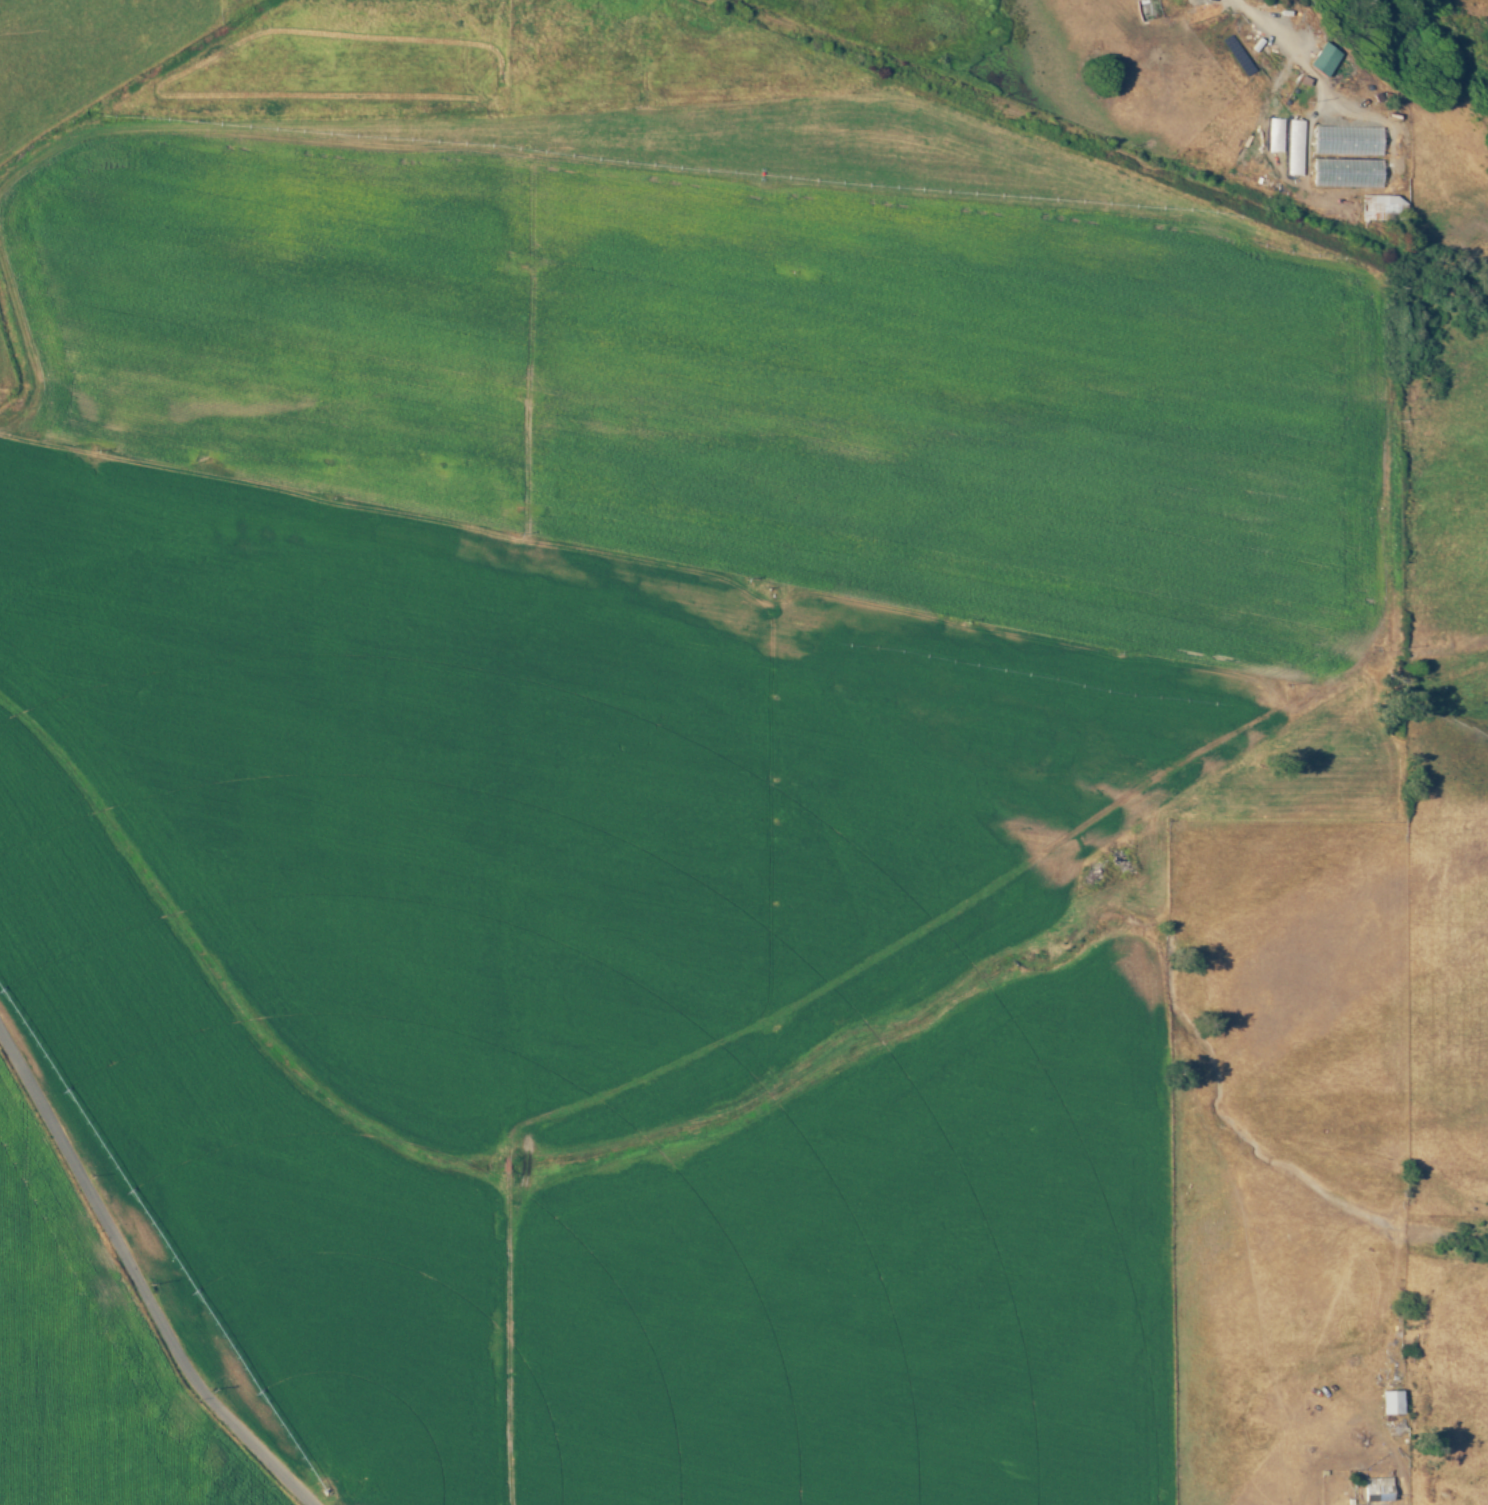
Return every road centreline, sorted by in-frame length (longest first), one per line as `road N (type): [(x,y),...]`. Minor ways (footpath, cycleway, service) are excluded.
road 1 (residential): [(512,1504),(516,1140),(802,1005),(1212,717),(1335,661),(1386,565),(1386,379)]
road 2 (residential): [(311,1504),(186,1367),(0,1029)]

